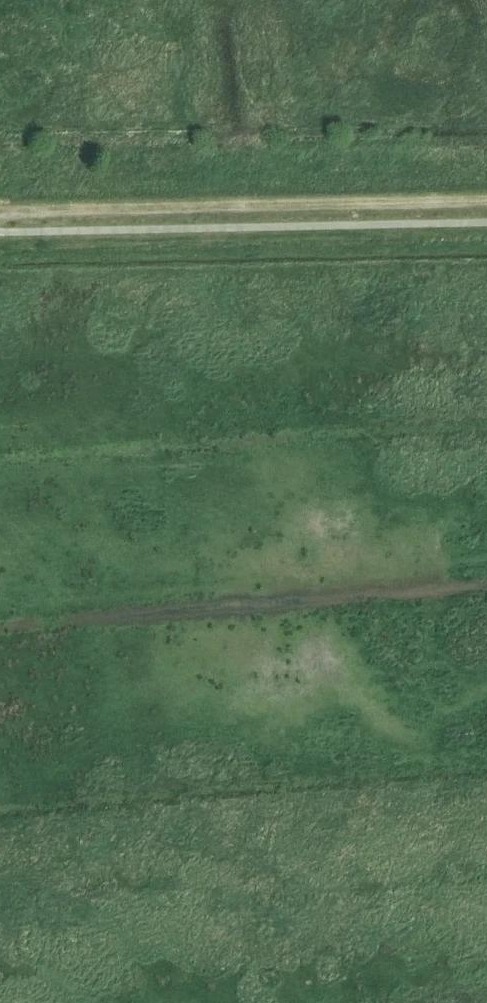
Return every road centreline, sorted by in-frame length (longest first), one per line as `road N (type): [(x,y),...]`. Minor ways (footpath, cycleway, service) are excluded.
road 1 (track): [(0,214),(486,202)]

